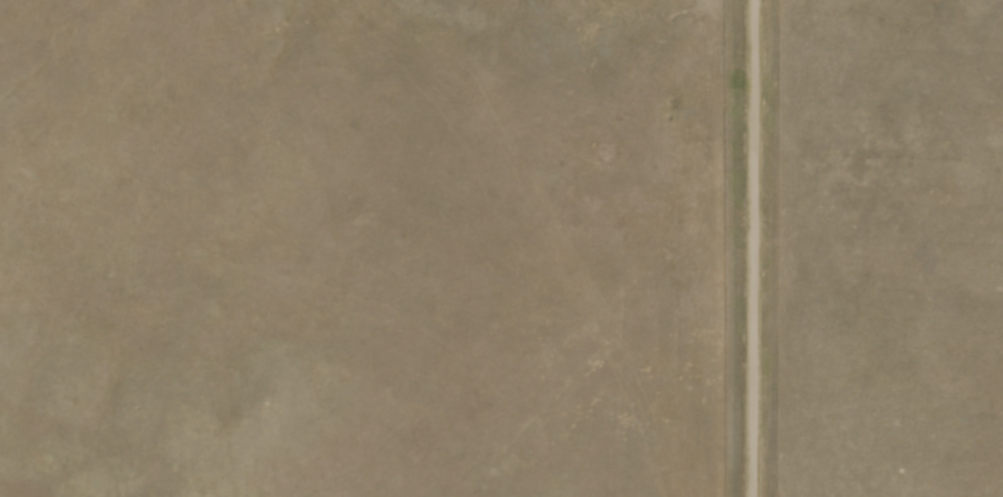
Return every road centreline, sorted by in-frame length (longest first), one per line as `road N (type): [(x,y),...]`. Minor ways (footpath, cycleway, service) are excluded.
road 1 (residential): [(750,496),(750,0)]

